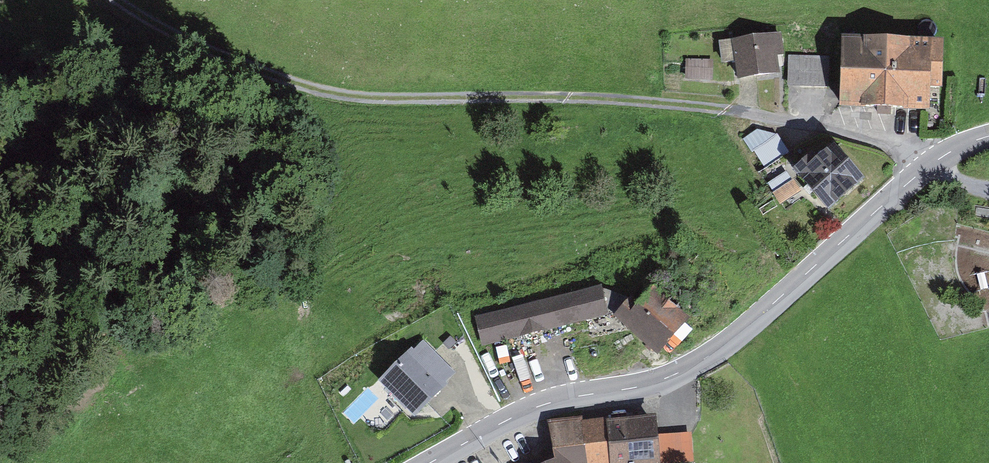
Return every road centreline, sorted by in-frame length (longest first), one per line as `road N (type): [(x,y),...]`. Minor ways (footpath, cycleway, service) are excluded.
road 1 (tertiary): [(988,137),(950,154),(725,349),(640,387),(549,404),(431,462)]
road 2 (track): [(133,0),(217,46),(338,91),(747,110)]

